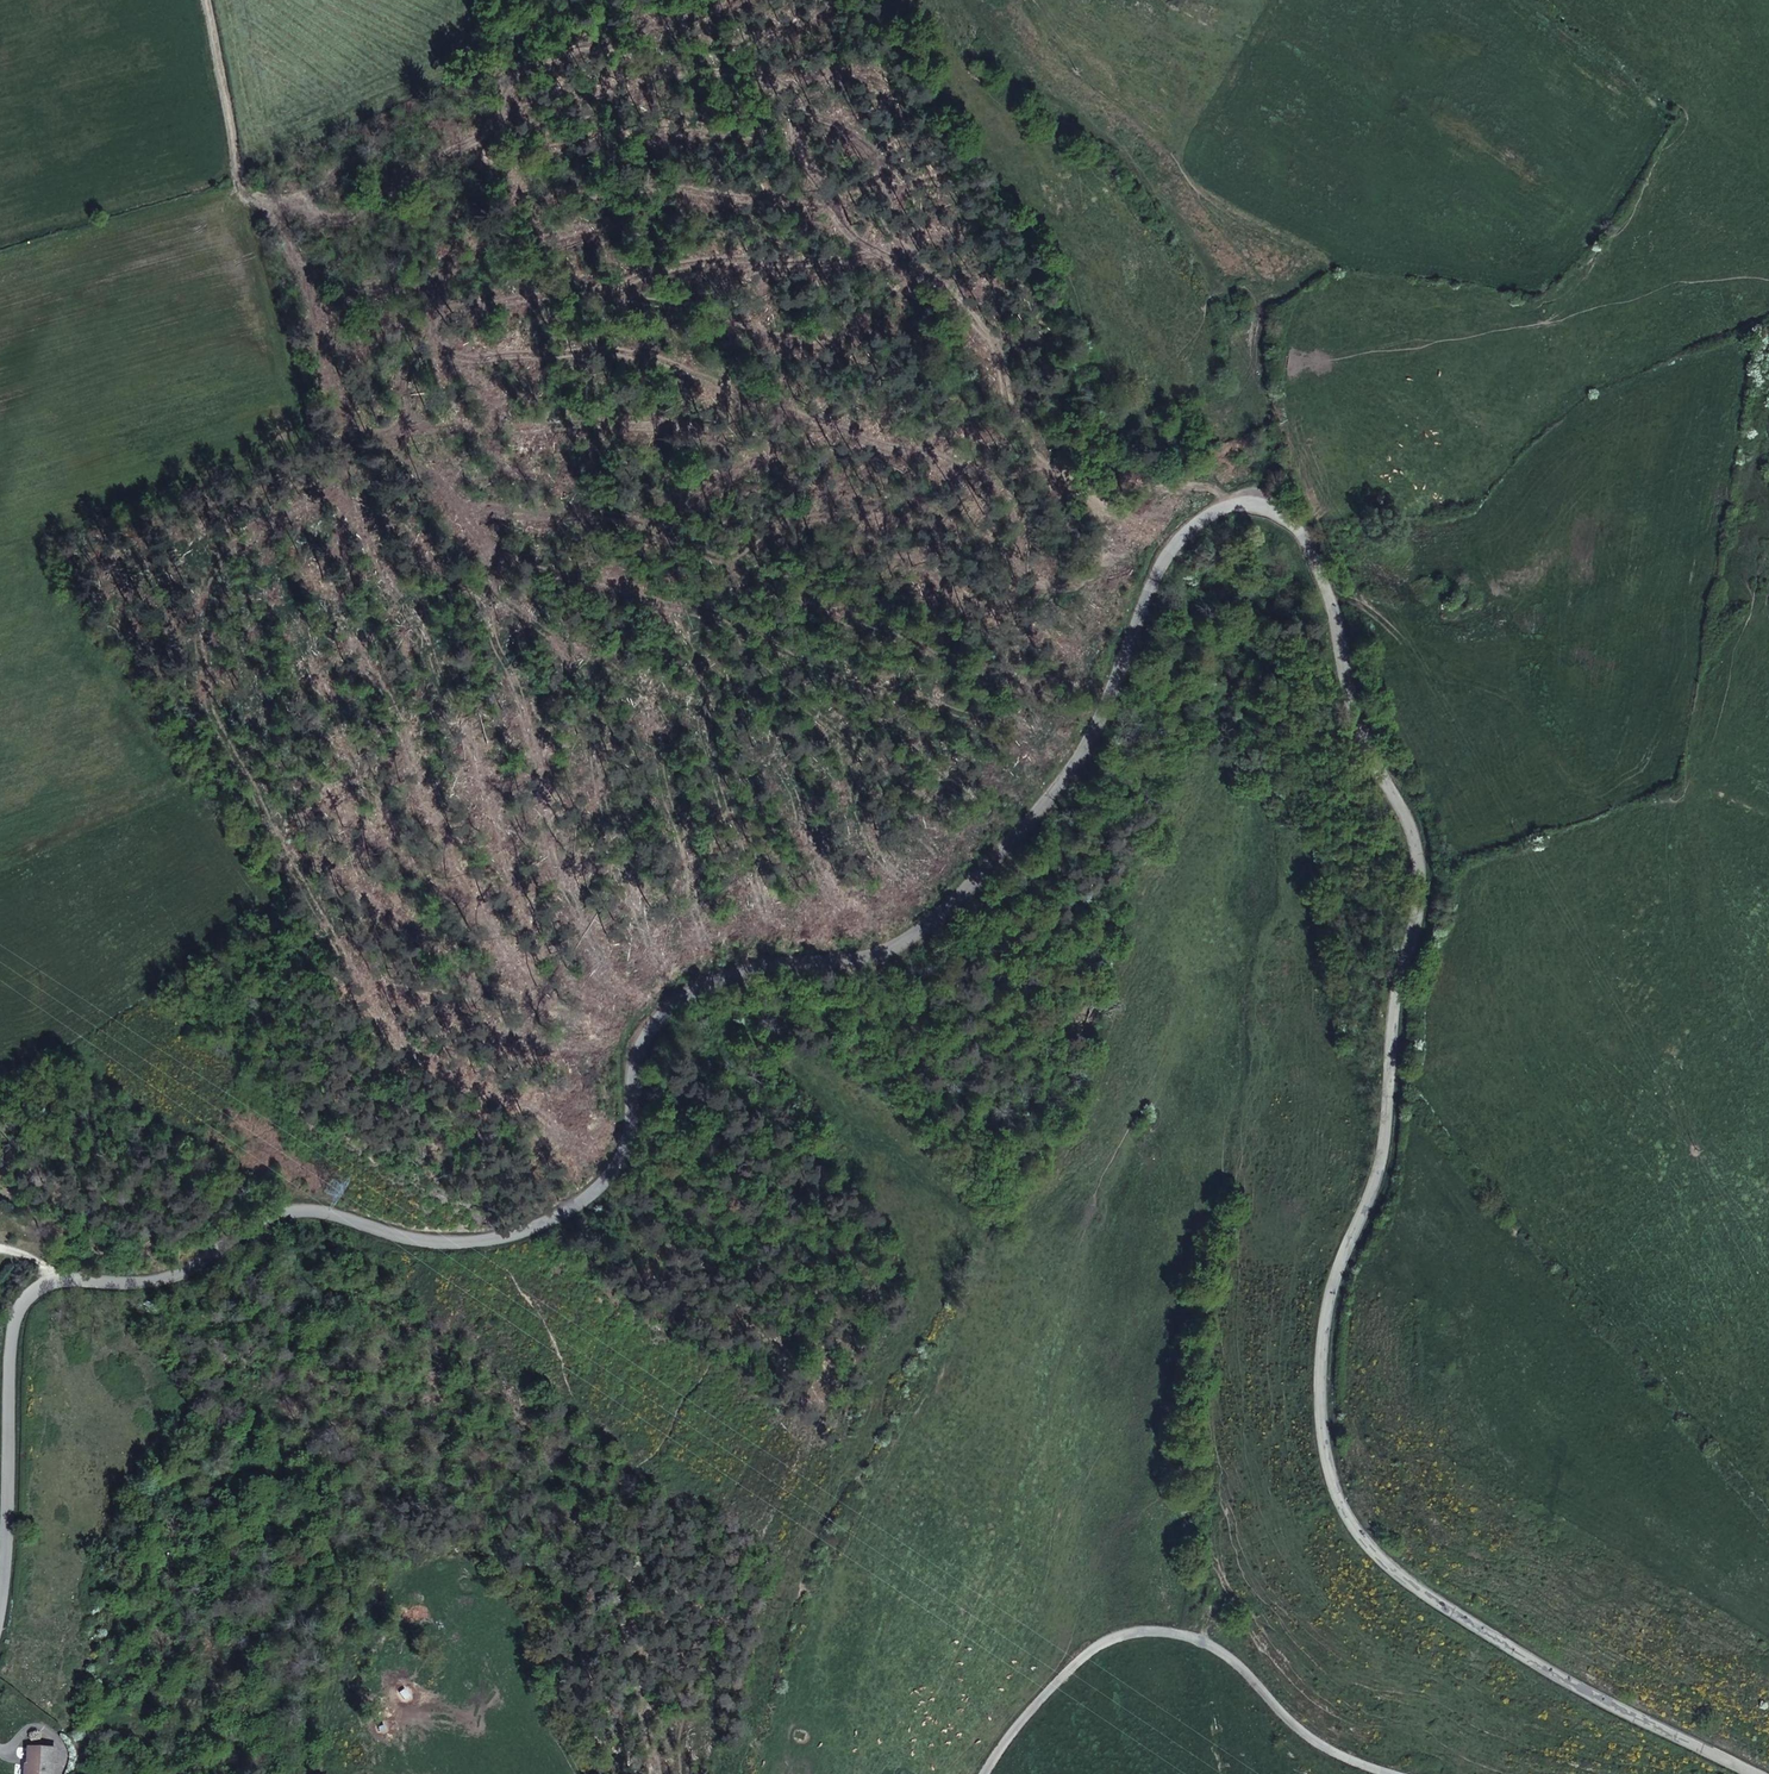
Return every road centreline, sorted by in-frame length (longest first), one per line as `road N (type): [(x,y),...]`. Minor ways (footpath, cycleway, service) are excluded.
road 1 (tertiary): [(0,1626),(20,1325),(32,1293),(150,1272),(302,1207),(427,1245),(504,1242),(571,1219),(616,1176),(648,1067),(691,1031),(749,984),(893,948),(939,924),(1001,872),(1106,713),(1163,565),(1201,530),(1261,506),(1280,514),(1310,554),(1355,728),(1412,831),(1424,890),(1393,1049),(1379,1185),(1342,1266),(1323,1349),(1323,1431),(1343,1510),(1382,1559),(1455,1615),(1749,1773)]
road 2 (unclassified): [(1392,1773),(1364,1768),(1290,1727),(1245,1669),(1191,1632),(1131,1632),(1071,1664),(990,1773)]

